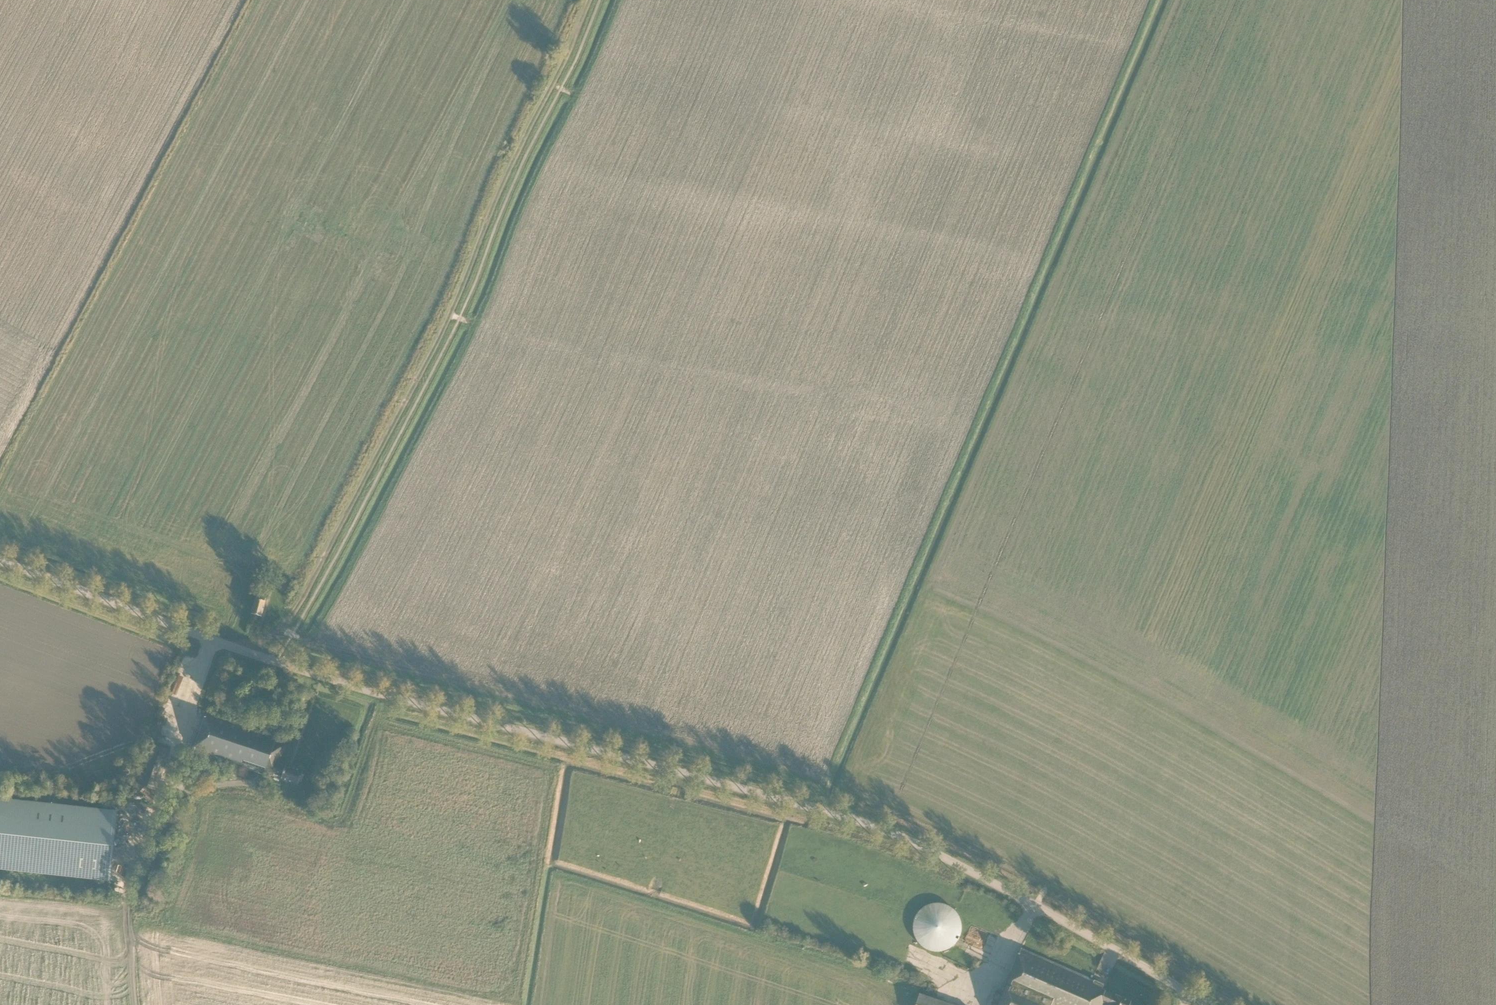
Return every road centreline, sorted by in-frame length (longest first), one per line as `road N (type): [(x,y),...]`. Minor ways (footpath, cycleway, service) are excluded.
road 1 (tertiary): [(1211,1004),(891,832),(402,700),(207,638),(0,560)]
road 2 (track): [(241,649),(271,637),(308,589),(451,311),(586,0)]

